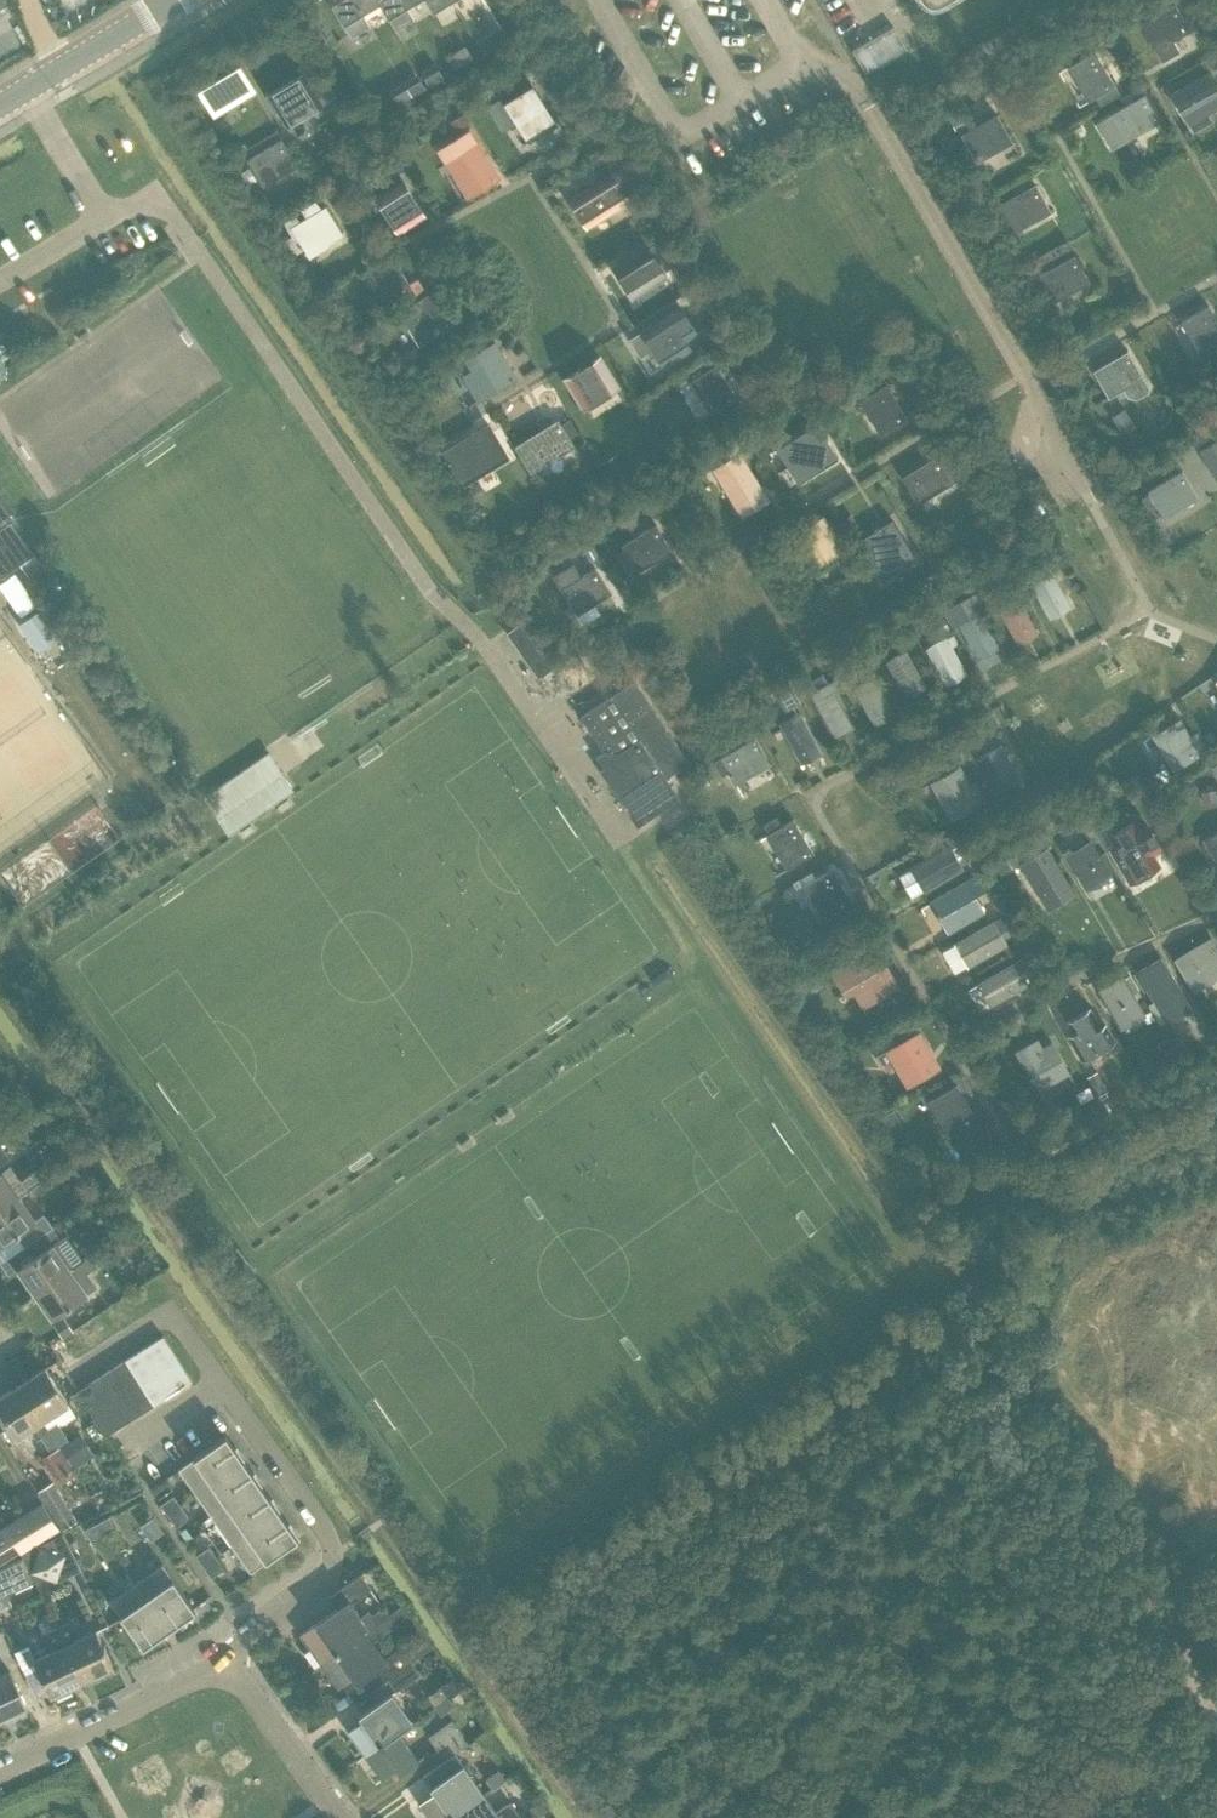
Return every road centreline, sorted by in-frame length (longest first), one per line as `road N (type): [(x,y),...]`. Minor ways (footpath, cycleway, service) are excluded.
road 1 (residential): [(218,1660),(336,1564),(336,1546),(174,1313)]
road 2 (residential): [(1032,1817),(1216,1630)]
road 3 (residential): [(0,1766),(218,1660)]
road 4 (tertiary): [(0,101),(173,0)]
road 5 (residential): [(339,1817),(218,1660)]

